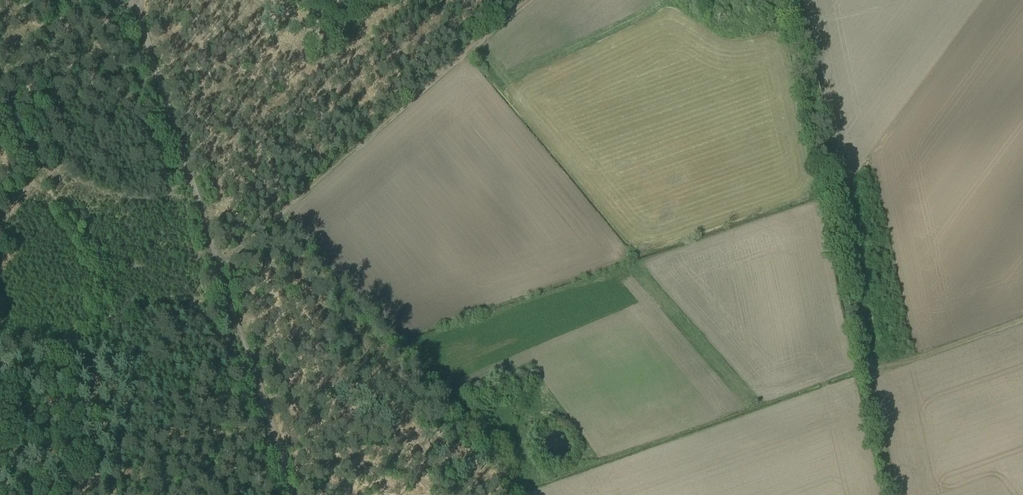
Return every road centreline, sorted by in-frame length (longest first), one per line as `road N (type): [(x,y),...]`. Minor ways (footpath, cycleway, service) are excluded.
road 1 (track): [(221,266),(527,0)]
road 2 (track): [(1022,323),(877,373),(900,494)]
road 3 (track): [(138,15),(221,266)]
road 4 (track): [(221,266),(294,494)]

